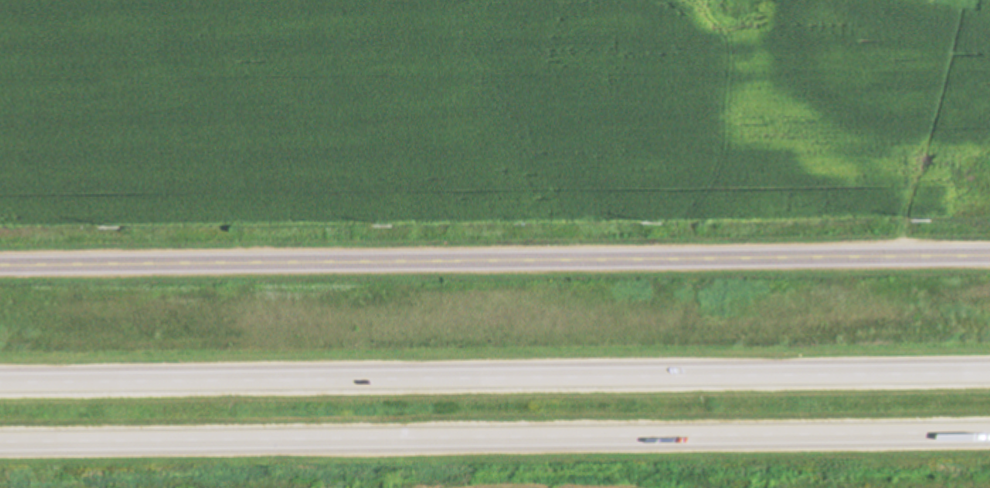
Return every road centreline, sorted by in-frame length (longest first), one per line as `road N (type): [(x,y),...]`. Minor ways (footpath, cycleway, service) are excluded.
road 1 (trunk): [(989,366),(0,376)]
road 2 (trunk): [(0,437),(989,428)]
road 3 (secondary): [(0,264),(989,257)]

